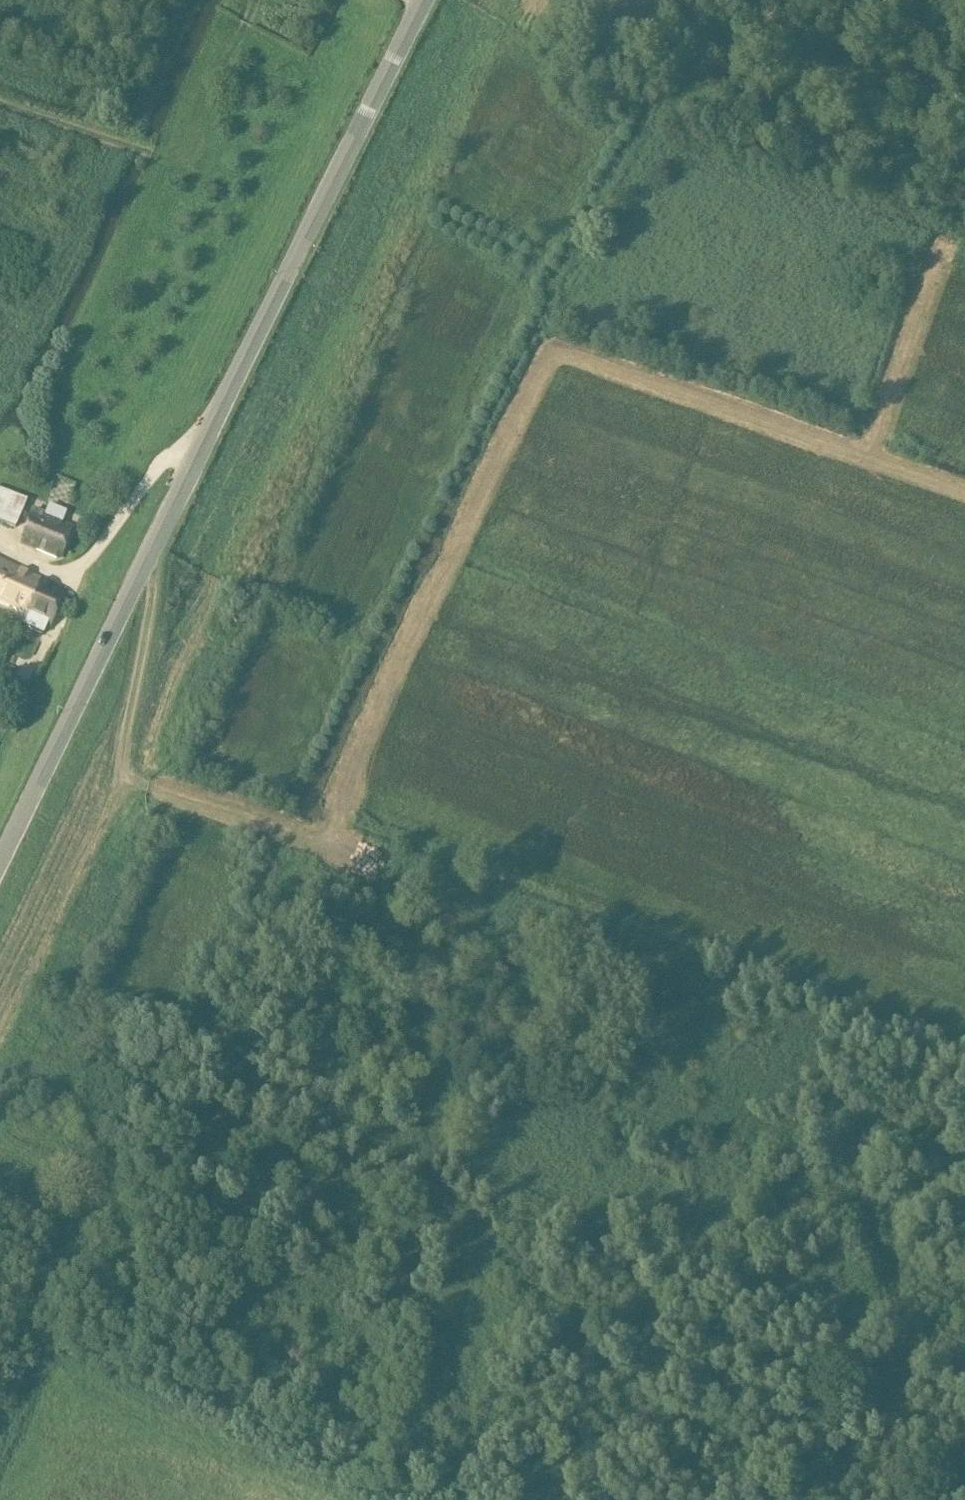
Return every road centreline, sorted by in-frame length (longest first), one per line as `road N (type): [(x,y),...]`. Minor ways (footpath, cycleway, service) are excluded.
road 1 (track): [(385,872),(321,849),(546,359),(567,354),(868,456),(899,365)]
road 2 (unclassified): [(0,866),(424,0)]
road 3 (track): [(321,849),(121,778),(151,591),(145,570)]
road 4 (track): [(0,108),(115,146),(163,157),(183,151),(253,0)]
road 5 (track): [(63,256),(163,60)]
road 6 (track): [(0,229),(63,256),(38,302),(18,318),(0,310)]

